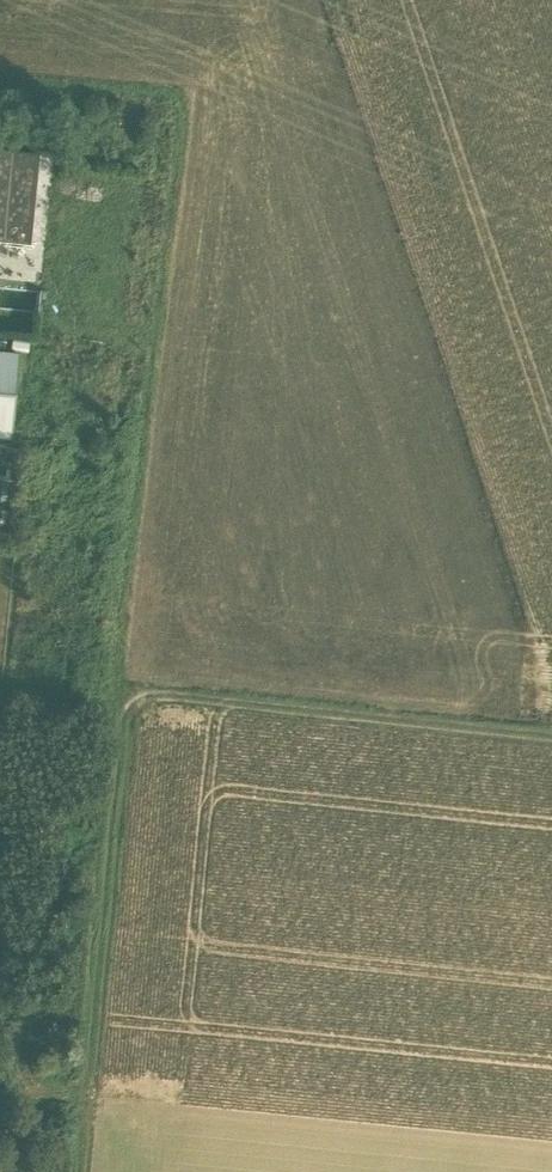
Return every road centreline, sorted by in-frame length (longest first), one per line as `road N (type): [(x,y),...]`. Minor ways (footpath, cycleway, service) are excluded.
road 1 (track): [(77,1171),(128,696),(551,737)]

